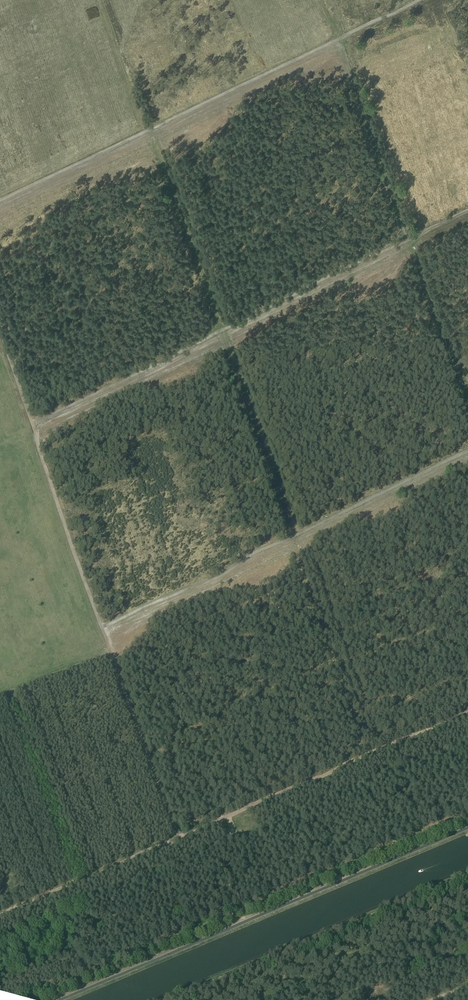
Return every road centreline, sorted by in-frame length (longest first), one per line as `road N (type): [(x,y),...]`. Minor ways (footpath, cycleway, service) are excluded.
road 1 (track): [(175,841),(0,336)]
road 2 (track): [(0,914),(467,714)]
road 3 (track): [(422,0),(0,204)]
road 4 (track): [(467,452),(103,628)]
road 5 (track): [(172,999),(467,875)]
road 6 (track): [(467,701),(175,827)]

